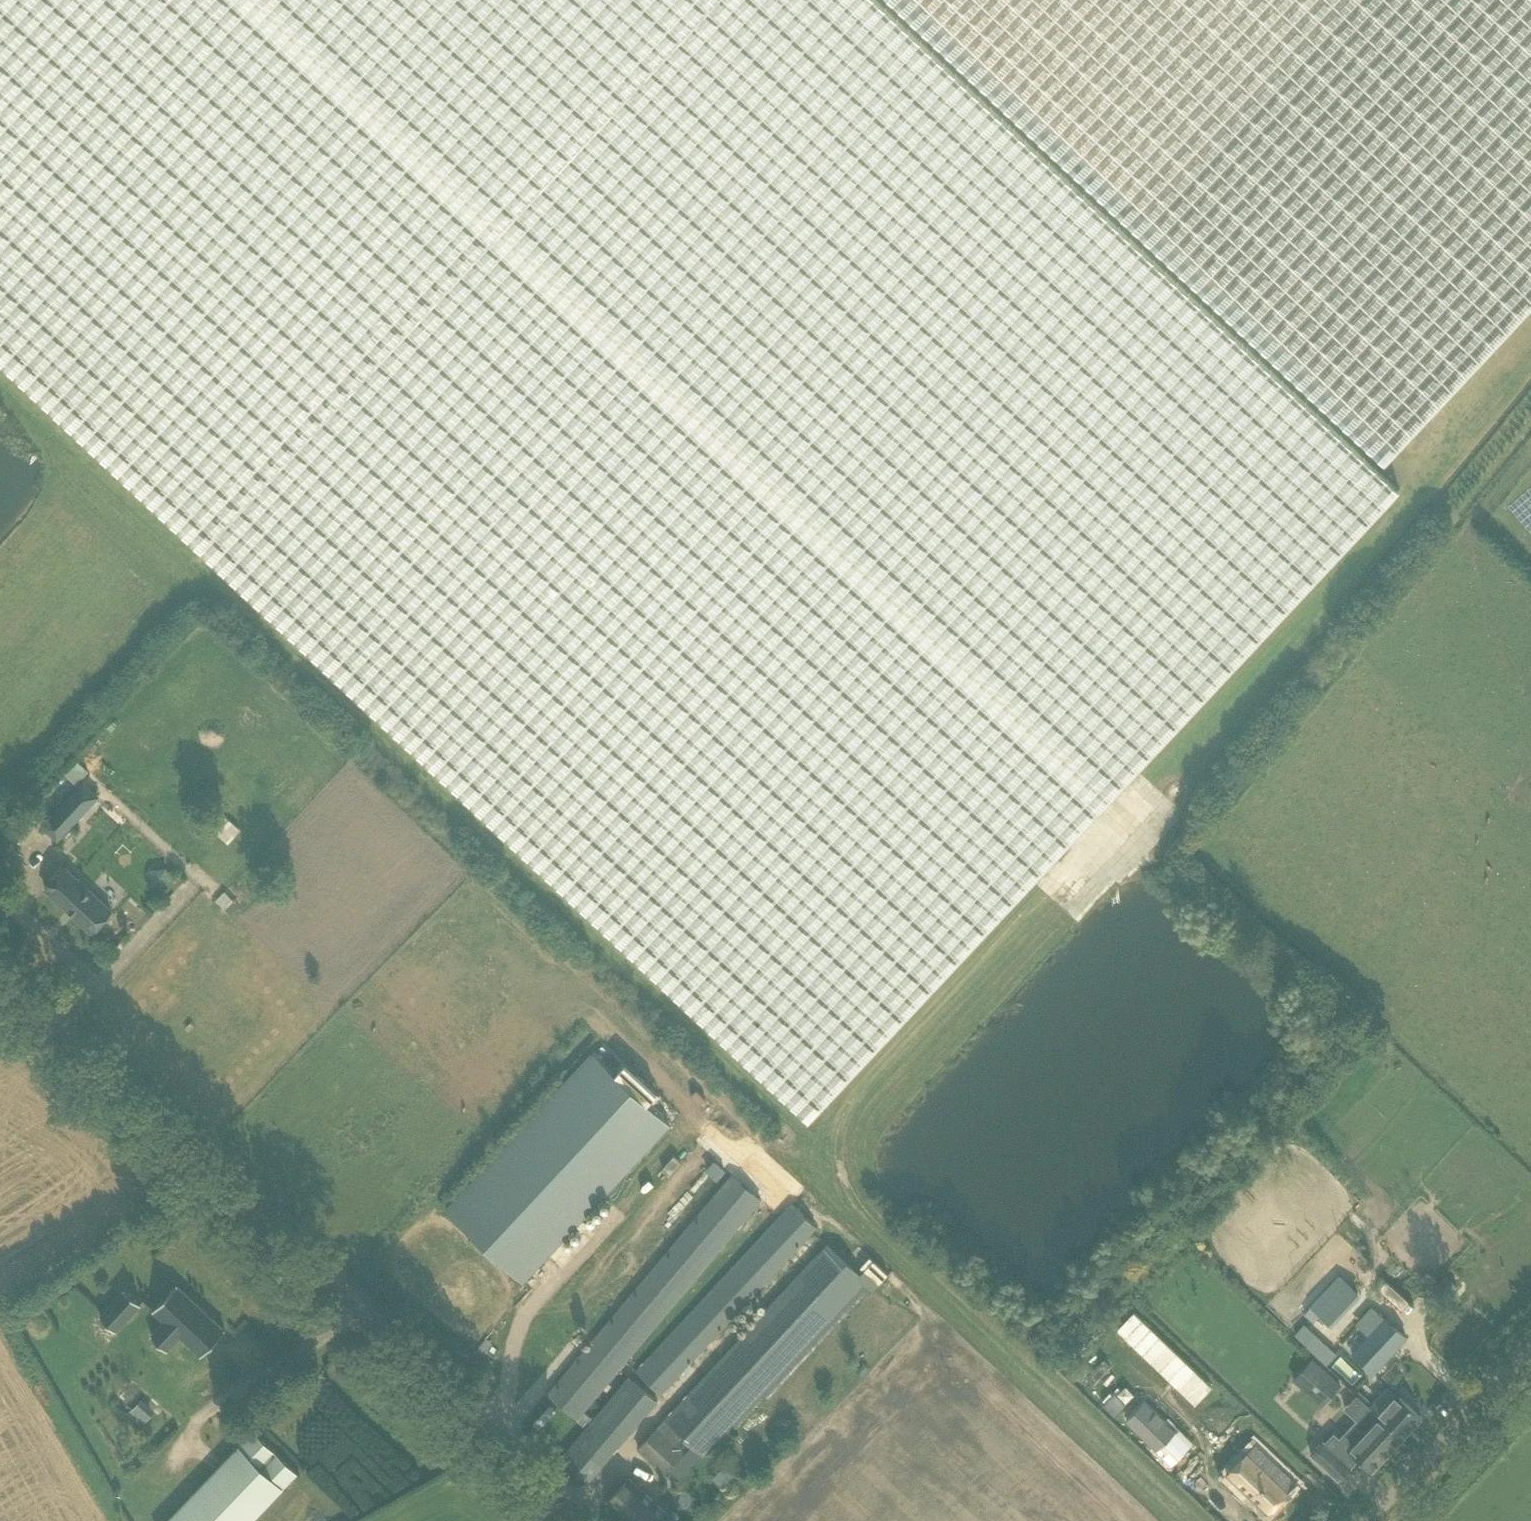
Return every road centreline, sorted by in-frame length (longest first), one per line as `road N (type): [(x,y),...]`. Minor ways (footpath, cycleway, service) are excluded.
road 1 (unclassified): [(578,1520),(0,982)]
road 2 (unclassified): [(1360,1520),(1530,1342)]

